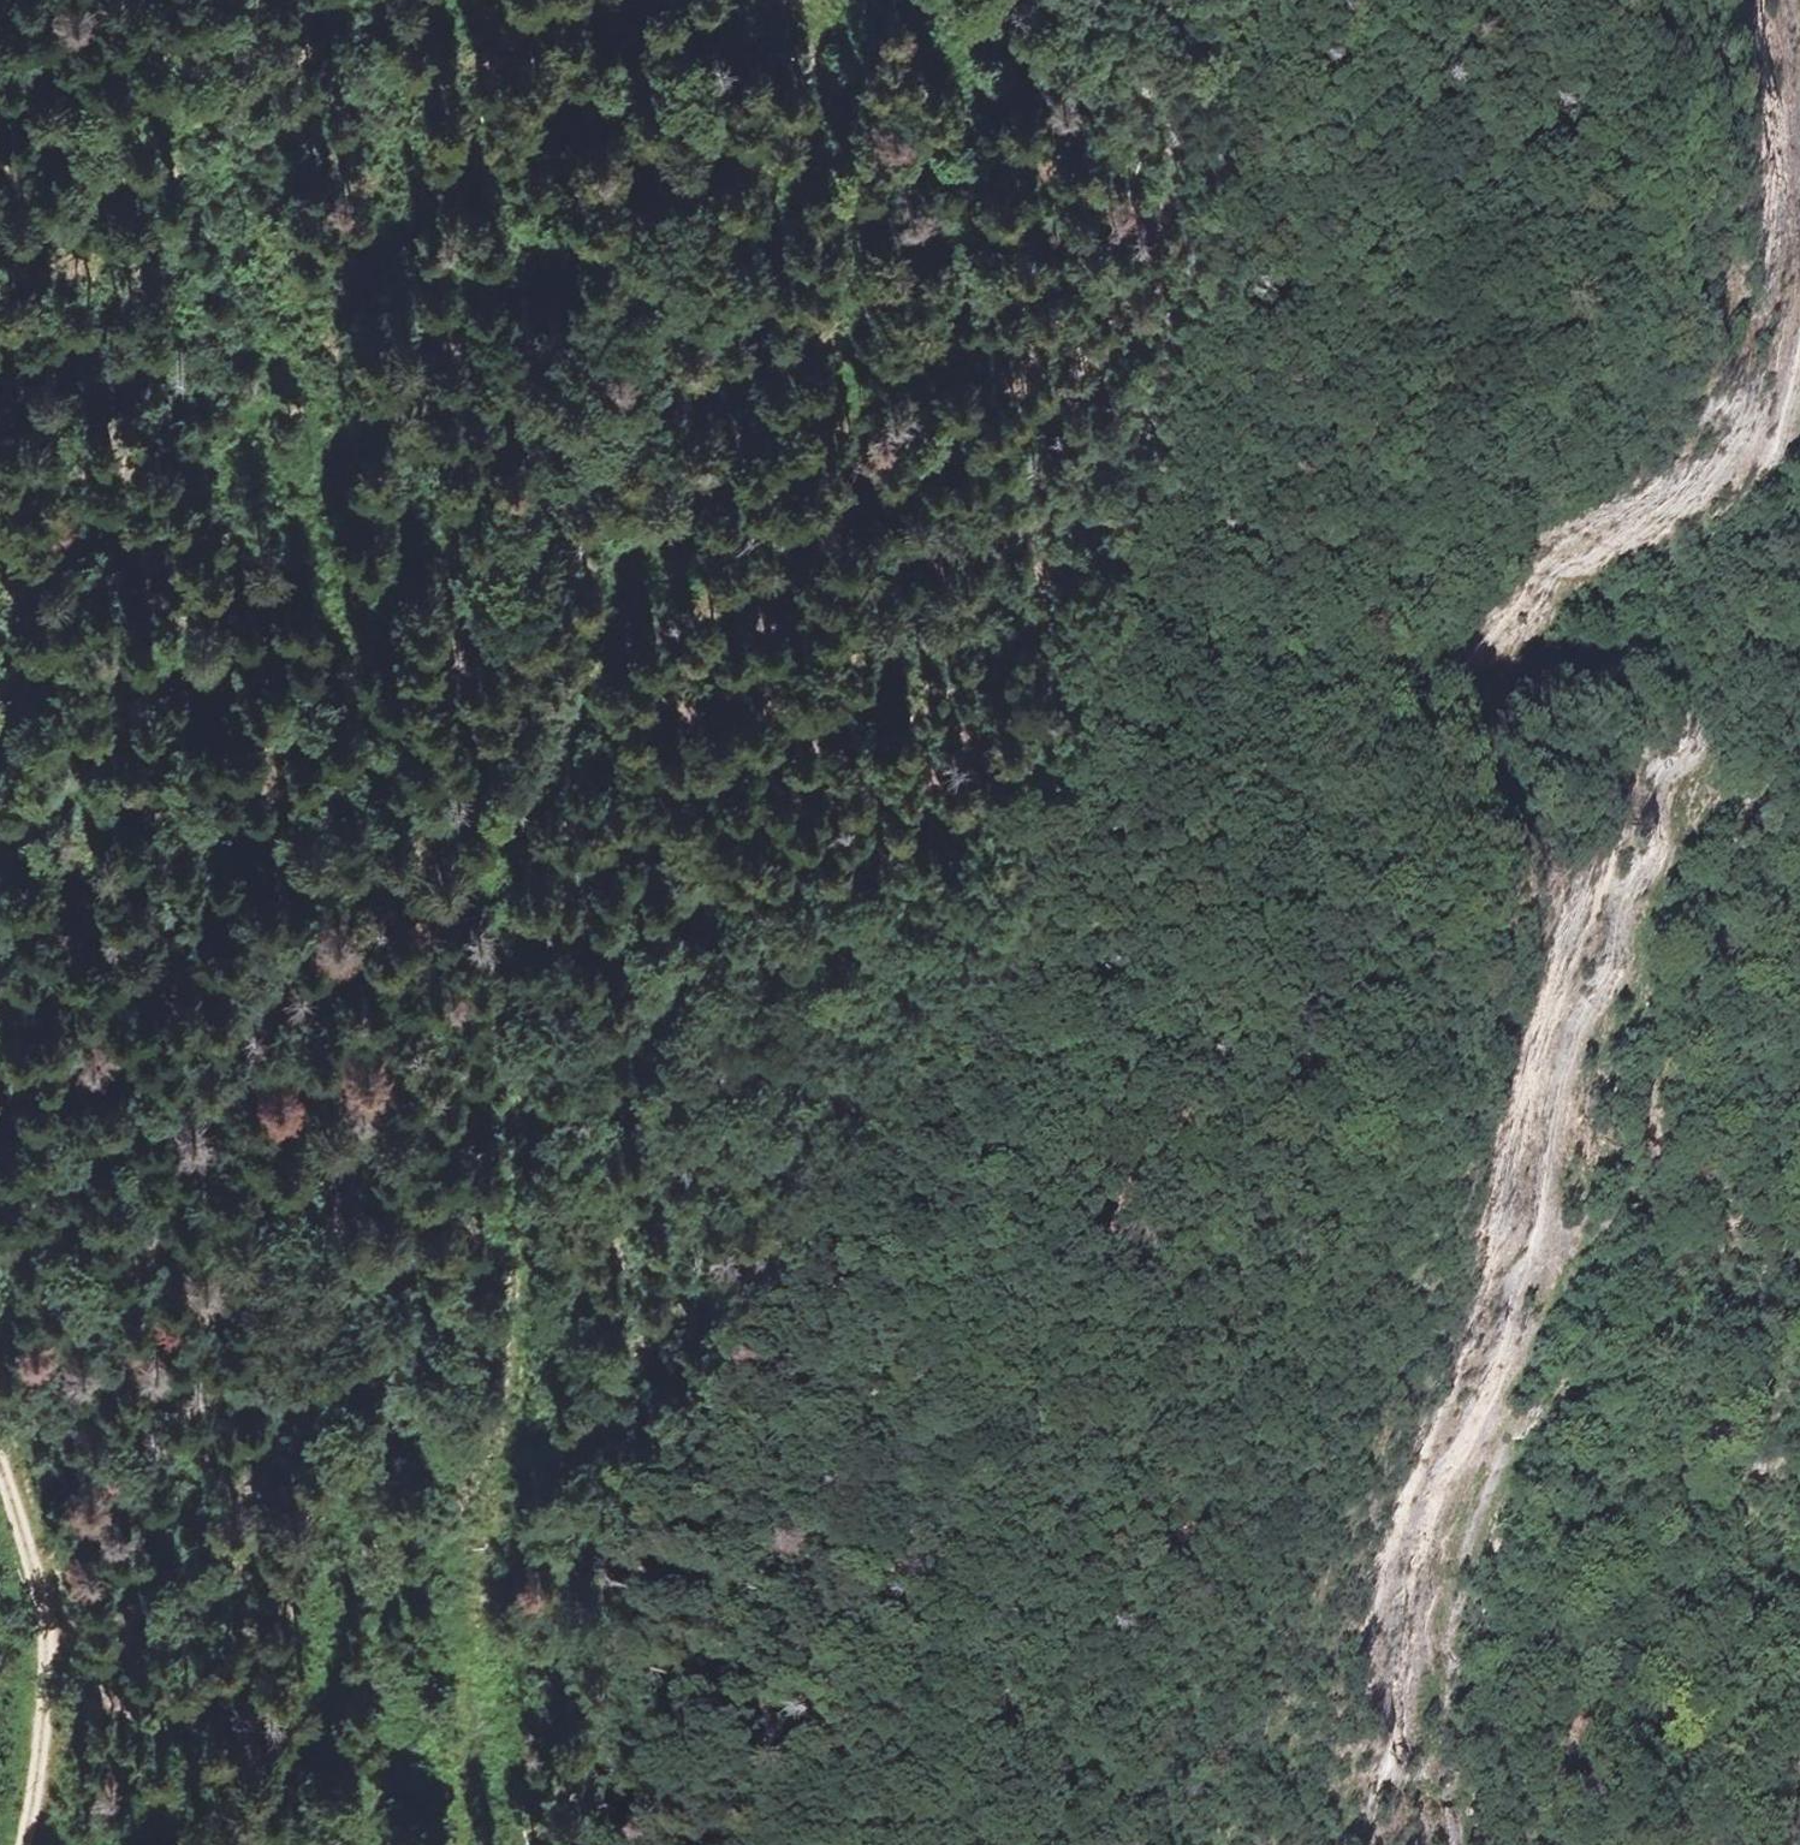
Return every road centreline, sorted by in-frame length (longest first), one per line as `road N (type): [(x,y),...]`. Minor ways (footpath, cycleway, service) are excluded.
road 1 (track): [(22,1844),(40,1759),(45,1598),(0,1461)]

